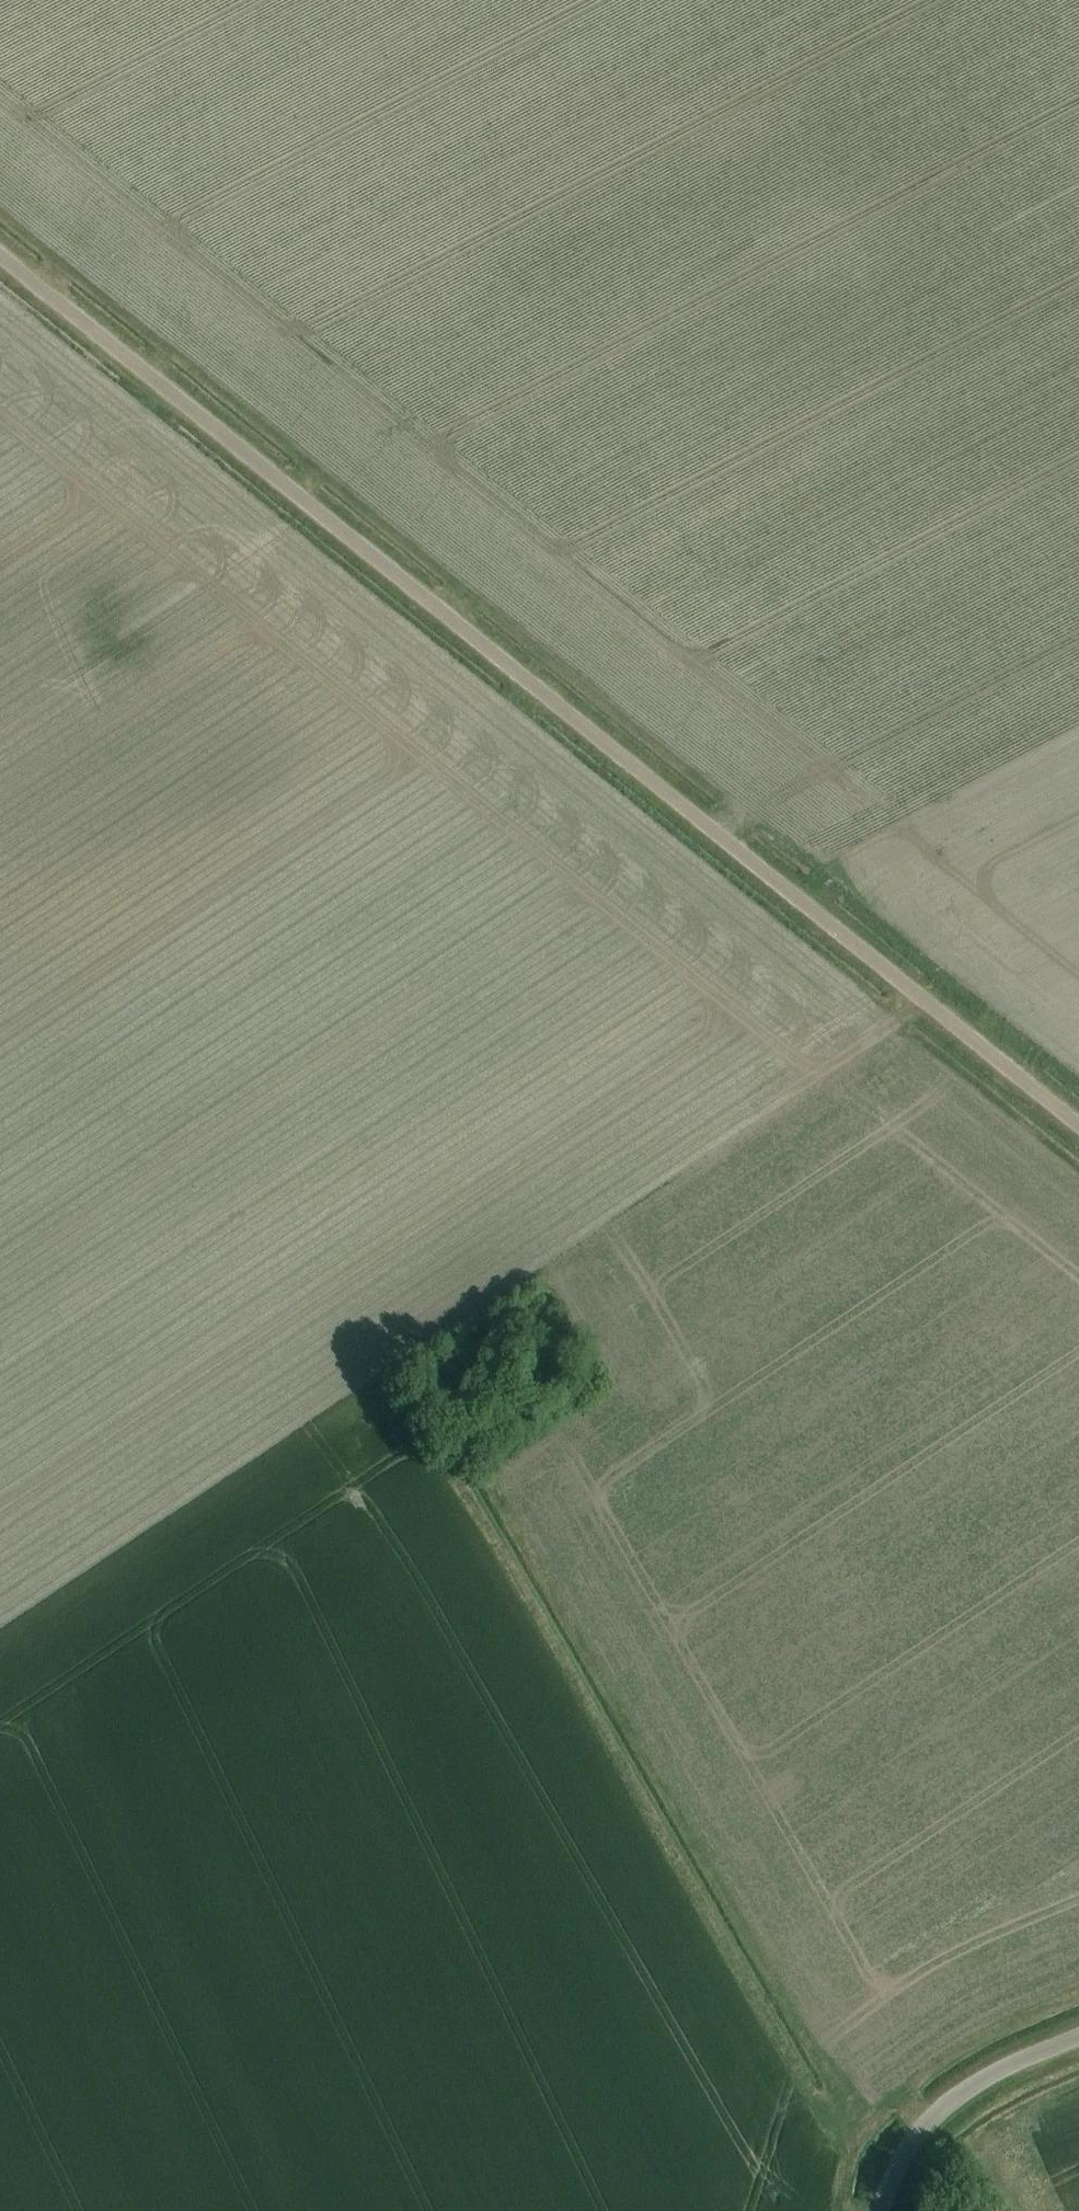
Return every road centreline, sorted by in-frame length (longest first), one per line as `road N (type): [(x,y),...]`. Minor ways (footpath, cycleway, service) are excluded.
road 1 (unclassified): [(1078,1126),(0,256)]
road 2 (unclassified): [(881,2210),(910,2138),(943,2107),(981,2078),(1078,2036)]

